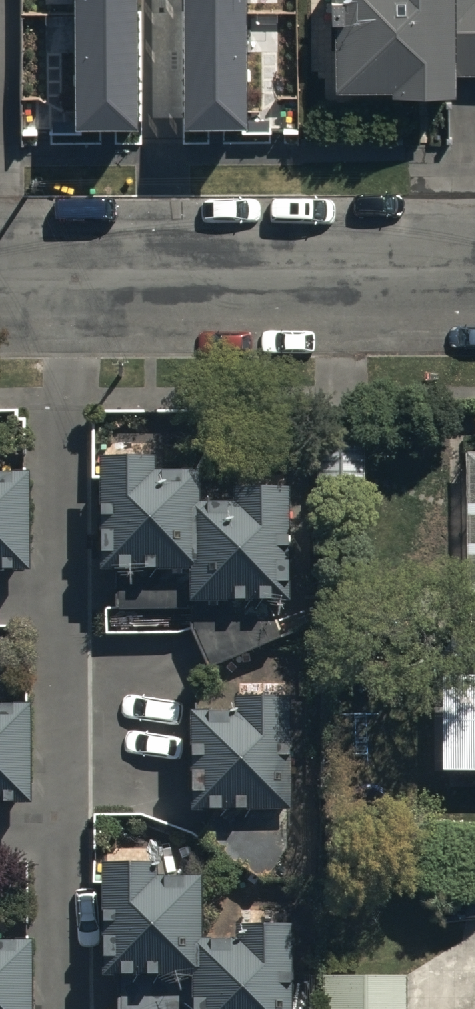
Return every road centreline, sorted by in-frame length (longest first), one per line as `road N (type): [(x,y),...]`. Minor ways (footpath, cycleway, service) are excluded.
road 1 (residential): [(0,281),(474,278)]

